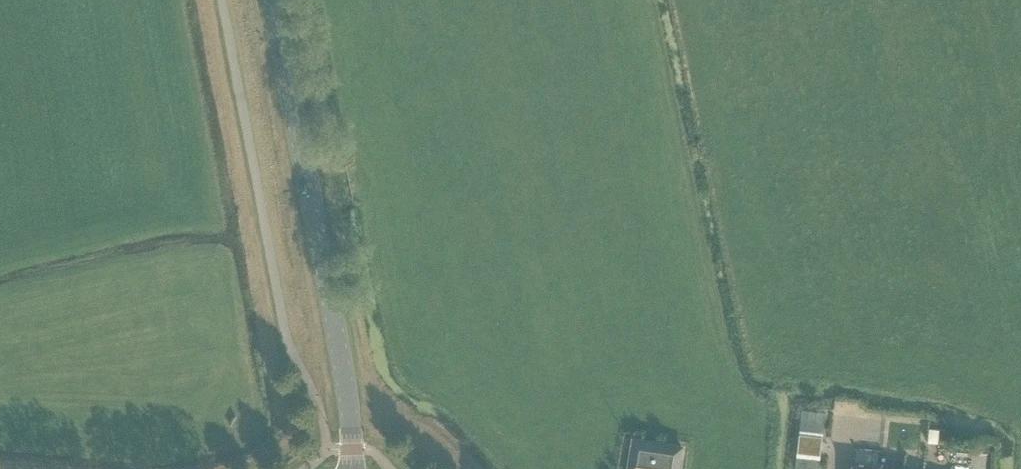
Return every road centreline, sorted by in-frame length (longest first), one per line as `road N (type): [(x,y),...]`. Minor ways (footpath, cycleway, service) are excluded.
road 1 (tertiary): [(351,468),(346,390),(272,0)]

